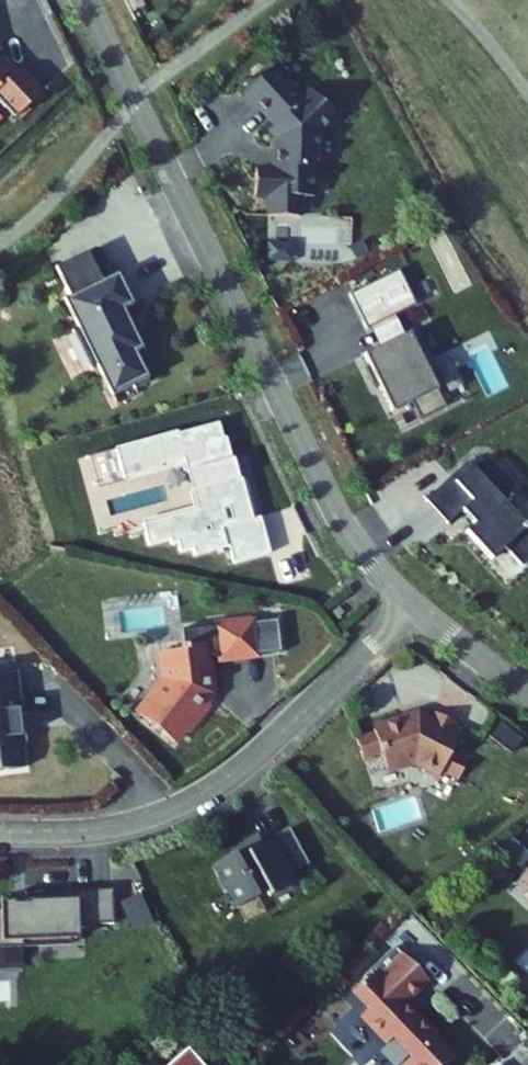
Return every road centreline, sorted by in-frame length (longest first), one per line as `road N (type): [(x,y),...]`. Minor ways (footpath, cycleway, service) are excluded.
road 1 (residential): [(85,0),(336,512),(413,605)]
road 2 (residential): [(413,605),(257,756),(199,797),(116,828),(0,832)]
road 3 (residential): [(413,605),(527,694)]

